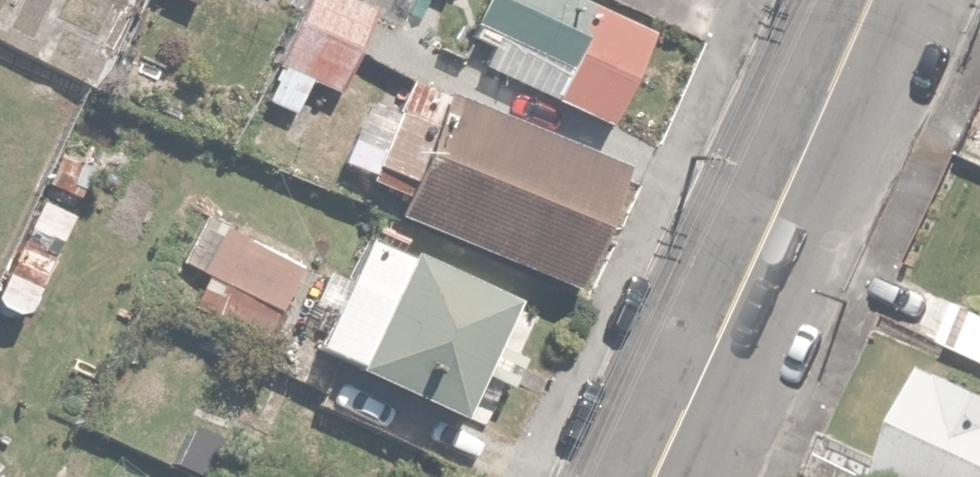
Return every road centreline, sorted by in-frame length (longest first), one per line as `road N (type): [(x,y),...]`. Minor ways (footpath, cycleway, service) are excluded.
road 1 (tertiary): [(872,0),(655,476)]

